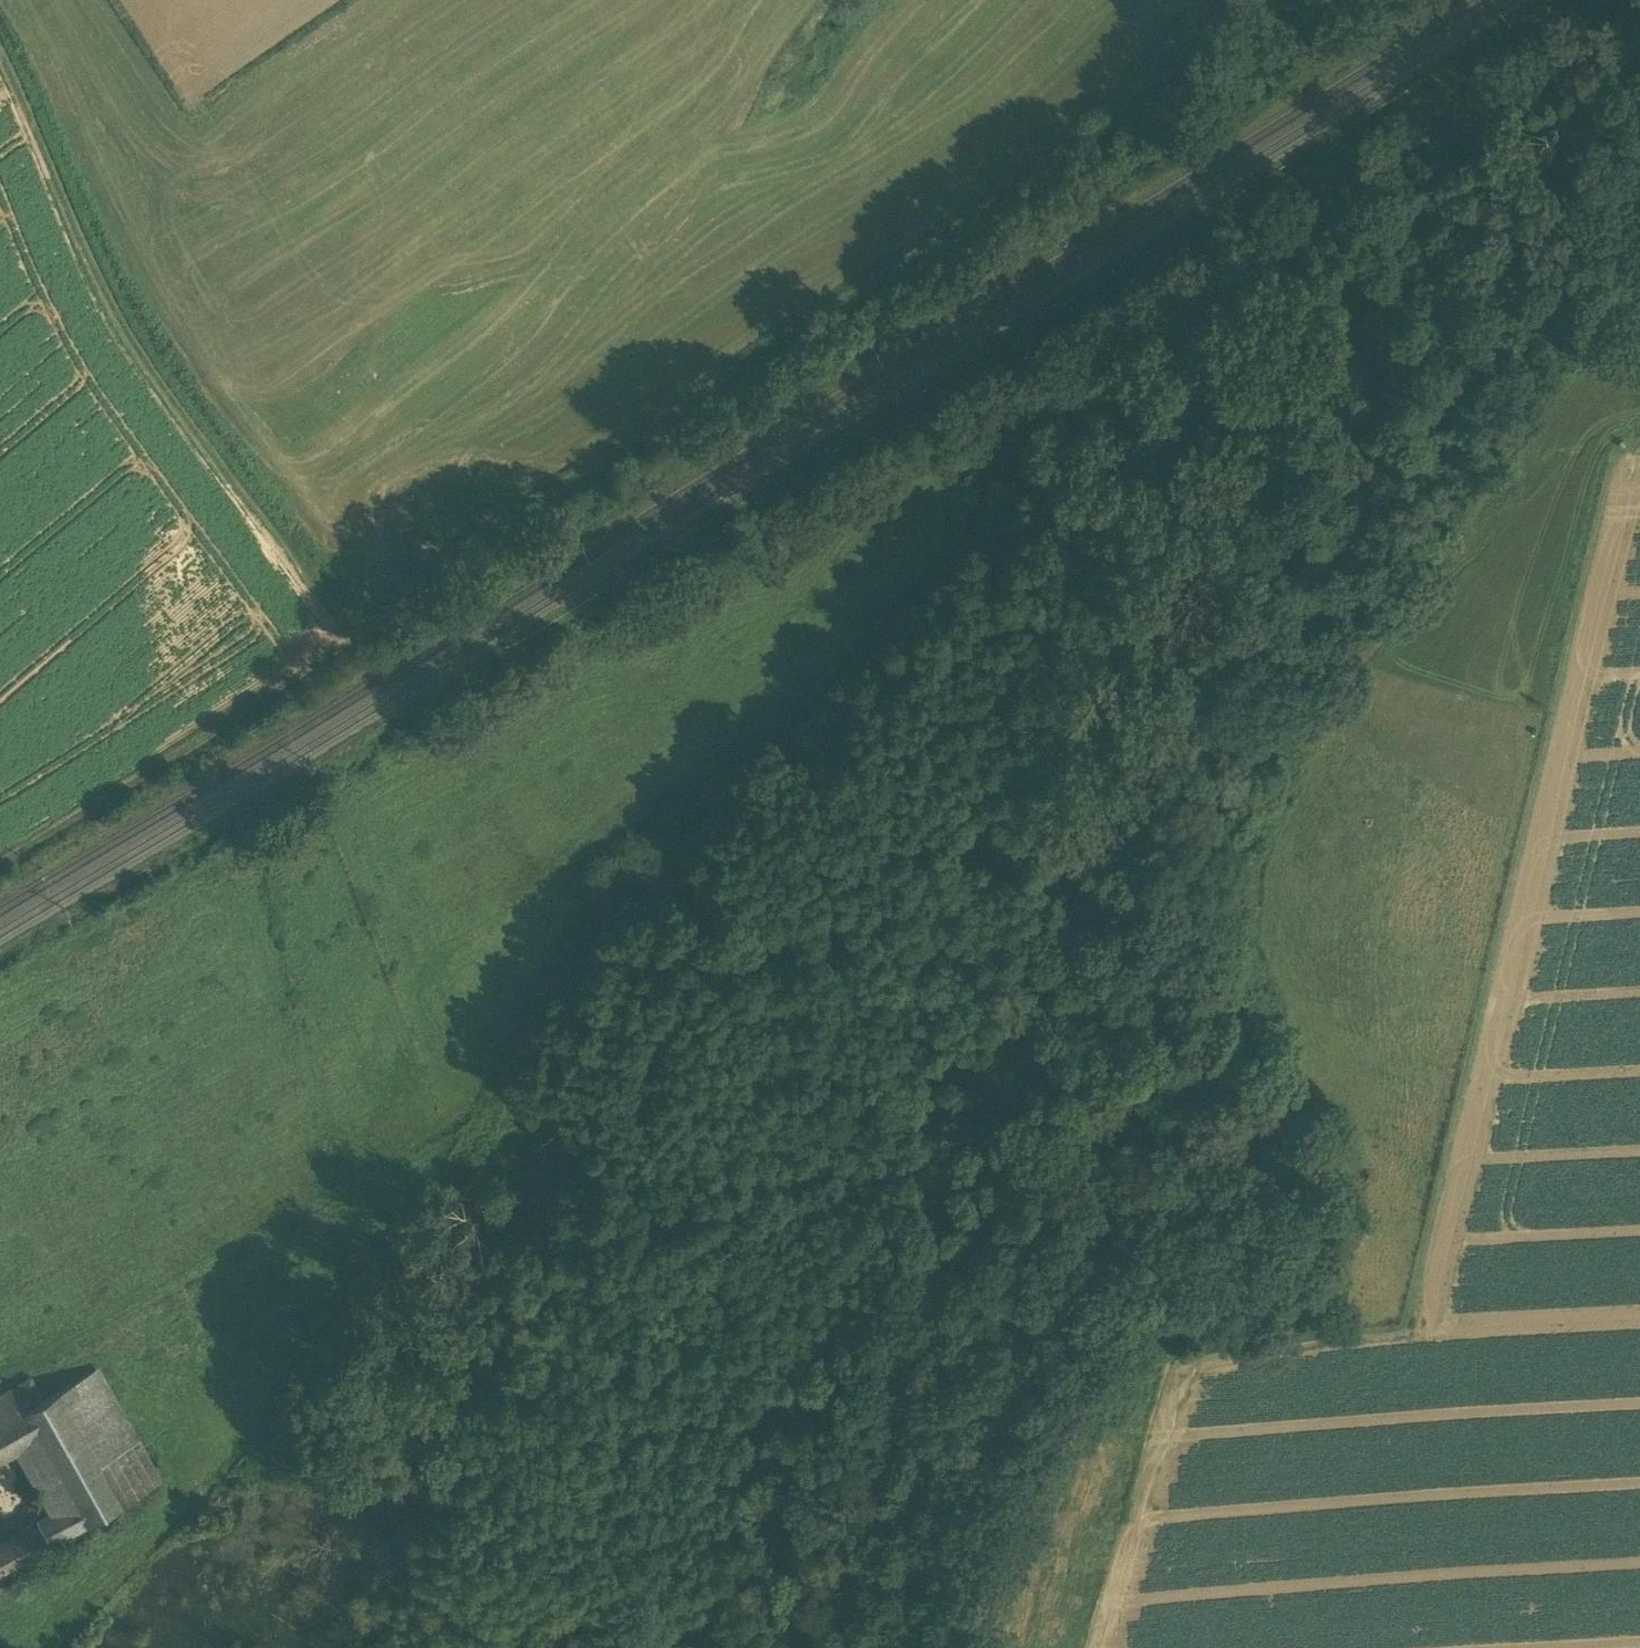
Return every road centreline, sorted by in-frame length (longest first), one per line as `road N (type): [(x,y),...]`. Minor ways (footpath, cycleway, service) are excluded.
road 1 (track): [(348,635),(654,431),(1112,159),(1150,96),(1216,15),(1242,0)]
road 2 (track): [(0,44),(131,326),(348,635)]
road 3 (track): [(0,863),(348,635)]

